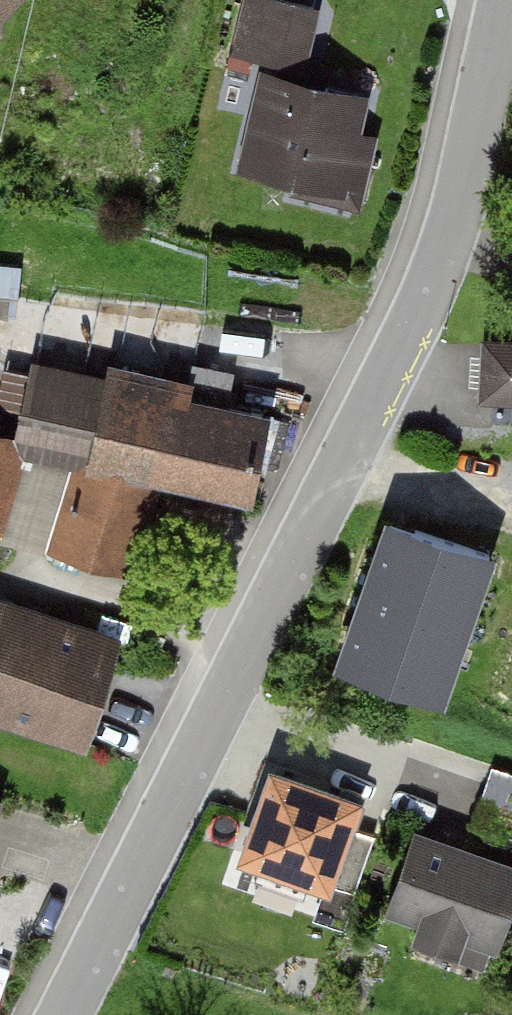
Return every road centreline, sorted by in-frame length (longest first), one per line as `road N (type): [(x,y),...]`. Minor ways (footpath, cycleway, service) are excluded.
road 1 (unclassified): [(66,1014),(436,267),(465,179),(502,0)]

